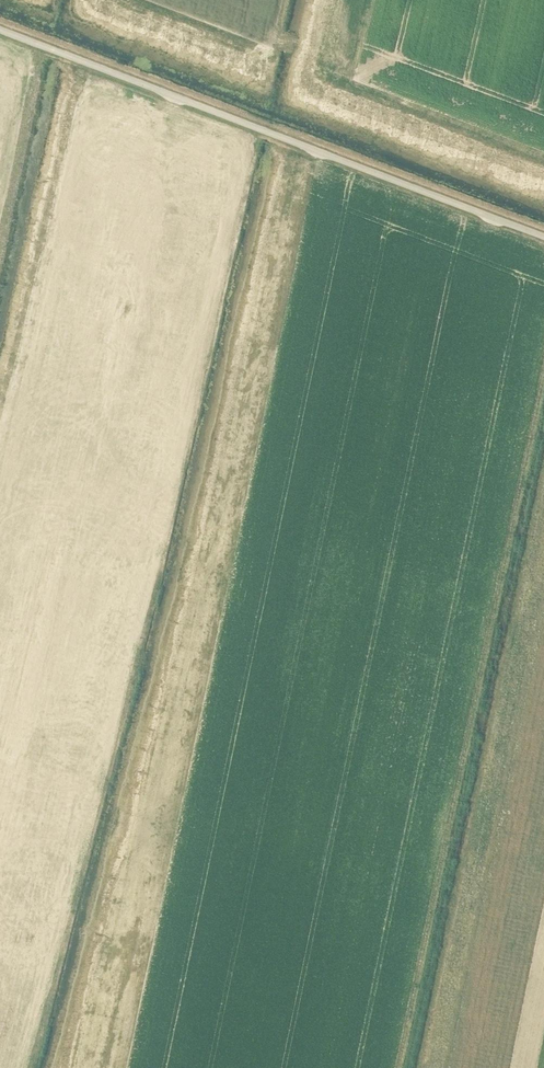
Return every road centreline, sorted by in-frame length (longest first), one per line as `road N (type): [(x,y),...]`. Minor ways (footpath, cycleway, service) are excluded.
road 1 (unclassified): [(543,238),(0,31)]

